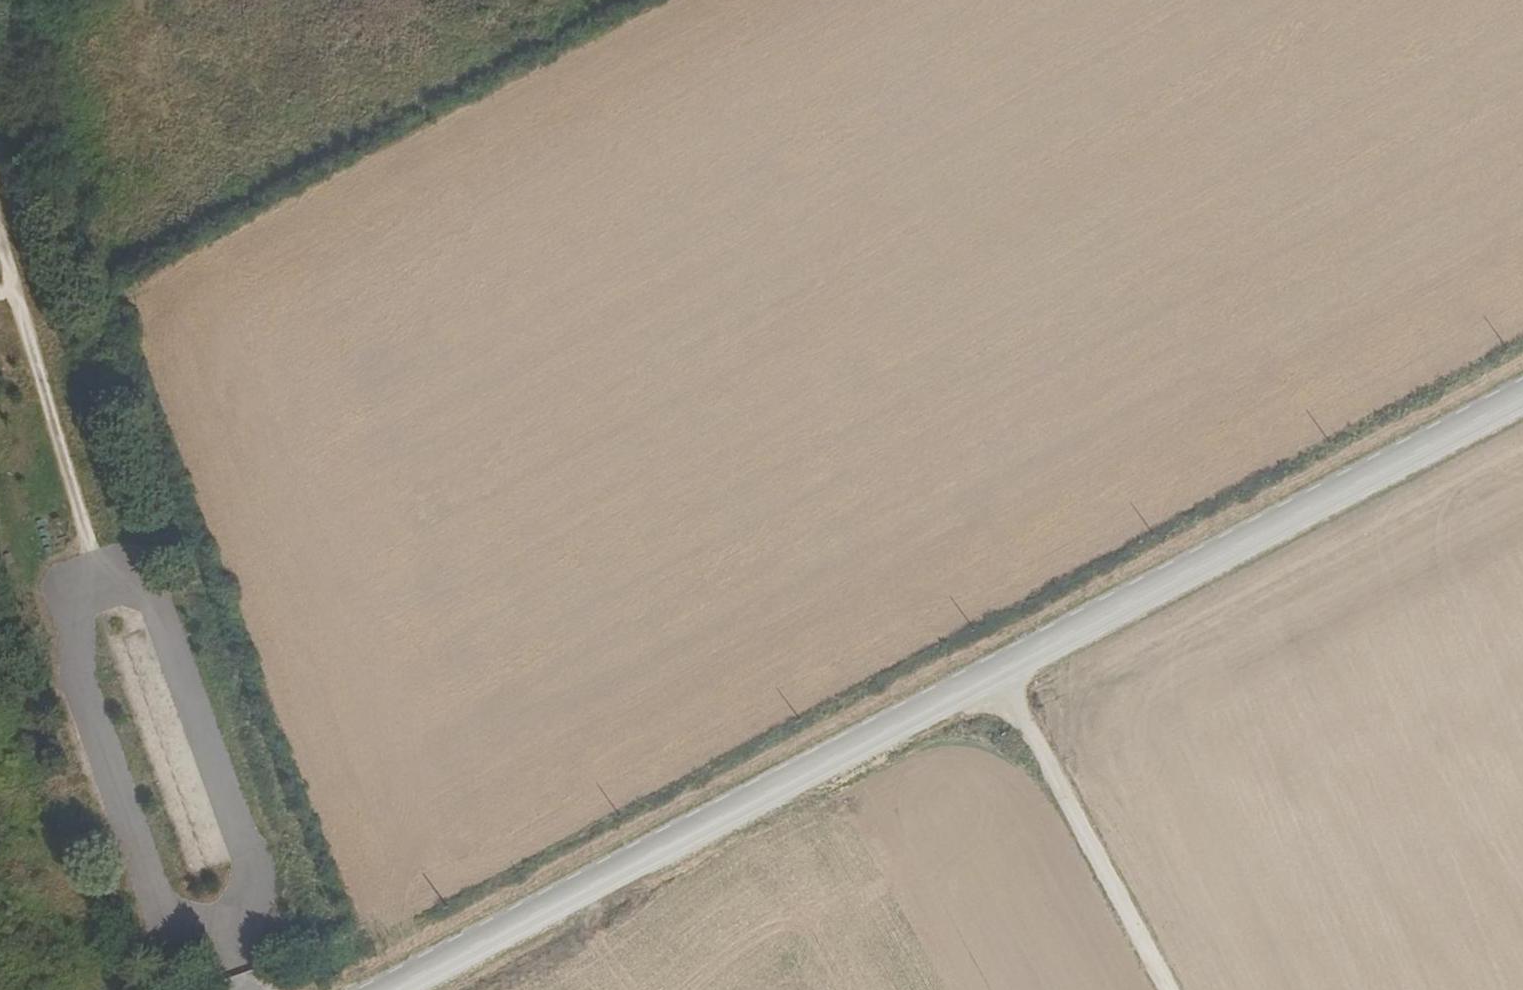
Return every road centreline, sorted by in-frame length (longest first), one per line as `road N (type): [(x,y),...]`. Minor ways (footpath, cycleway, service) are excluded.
road 1 (tertiary): [(398,989),(1522,399)]
road 2 (track): [(1171,989),(1003,672)]

